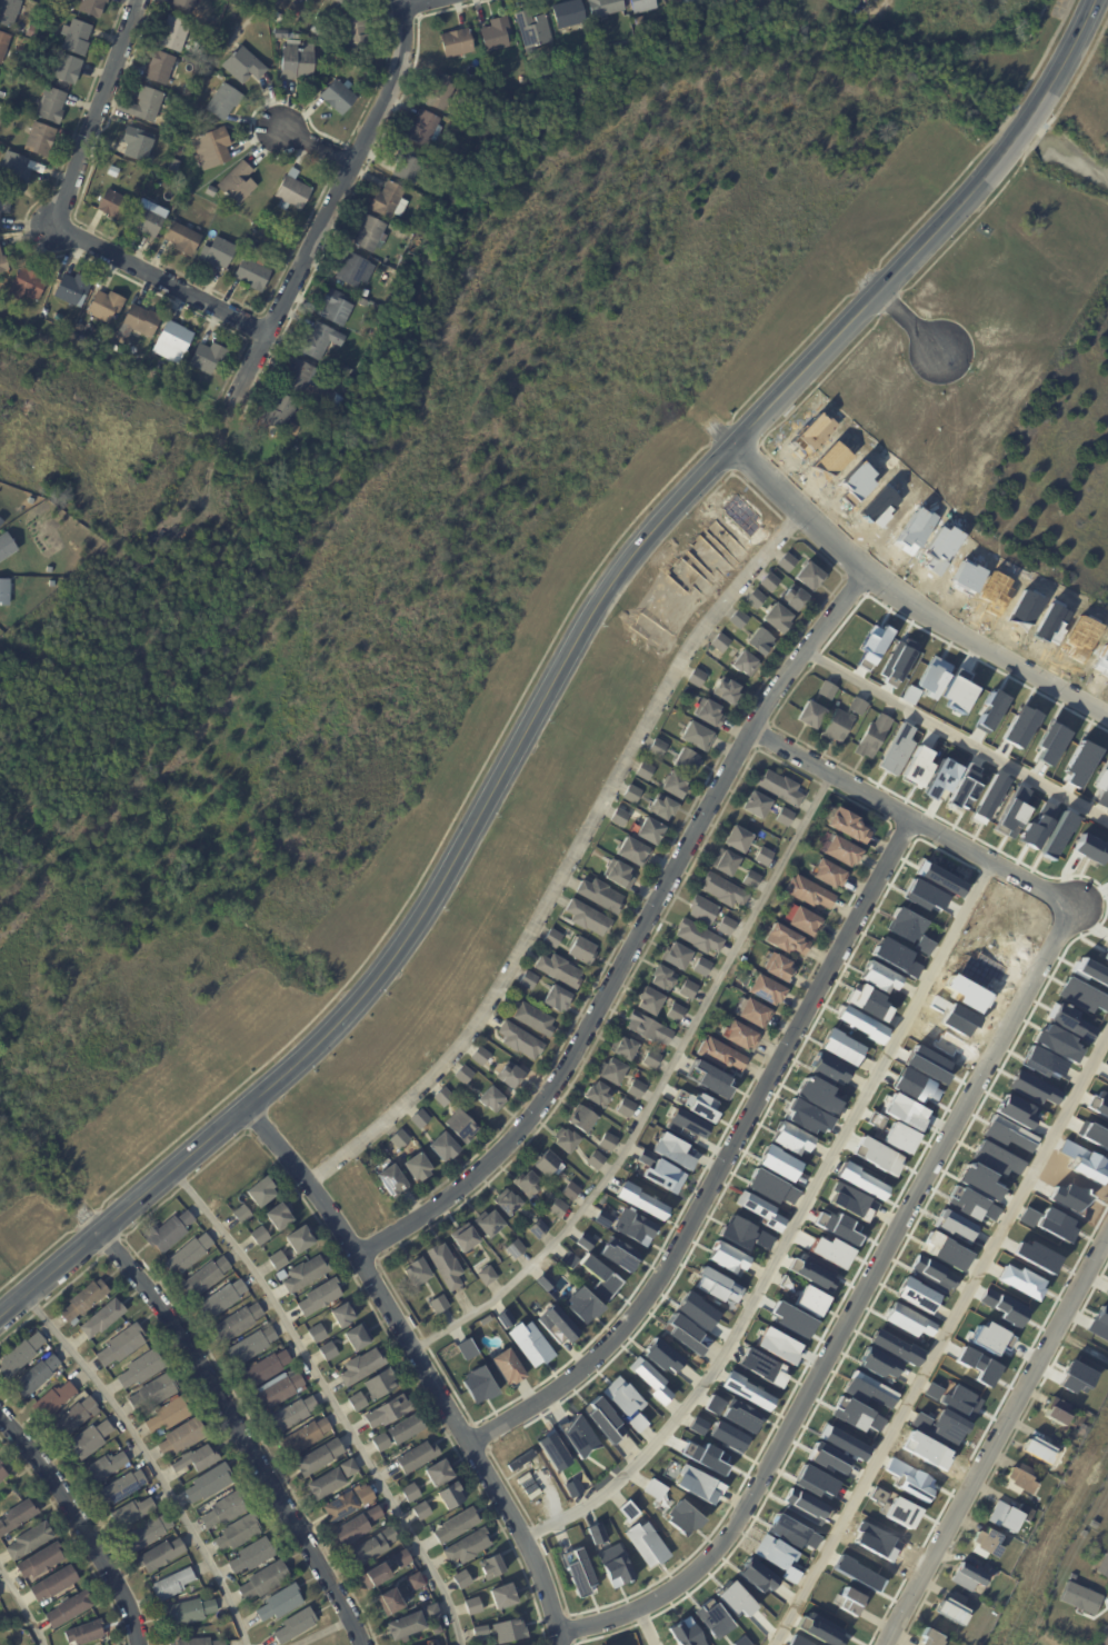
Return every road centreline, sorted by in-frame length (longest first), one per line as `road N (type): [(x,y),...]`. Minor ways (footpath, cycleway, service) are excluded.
road 1 (tertiary): [(0,1317),(318,1046),(386,969),(446,883),(588,624),(638,552),(1006,156),(1093,0)]
road 2 (residential): [(559,1633),(658,1601),(735,1523),(1072,906),(752,729)]
road 3 (residential): [(357,1255),(467,1184),(536,1113),(775,691),(869,571)]
road 4 (residential): [(471,1443),(567,1380),(667,1267),(910,817)]
road 5 (residential): [(561,1644),(530,1552),(471,1443),(333,1219),(248,1108)]
road 6 (residential): [(363,1644),(188,1338),(103,1232)]
road 7 (residential): [(269,328),(54,223),(137,0)]
road 8 (residential): [(1107,717),(915,606),(731,446)]
road 9 (residential): [(1107,1235),(886,1644)]
road 10 (residential): [(241,396),(391,78),(399,0)]
road 11 (residential): [(136,1644),(108,1566),(0,1413)]

